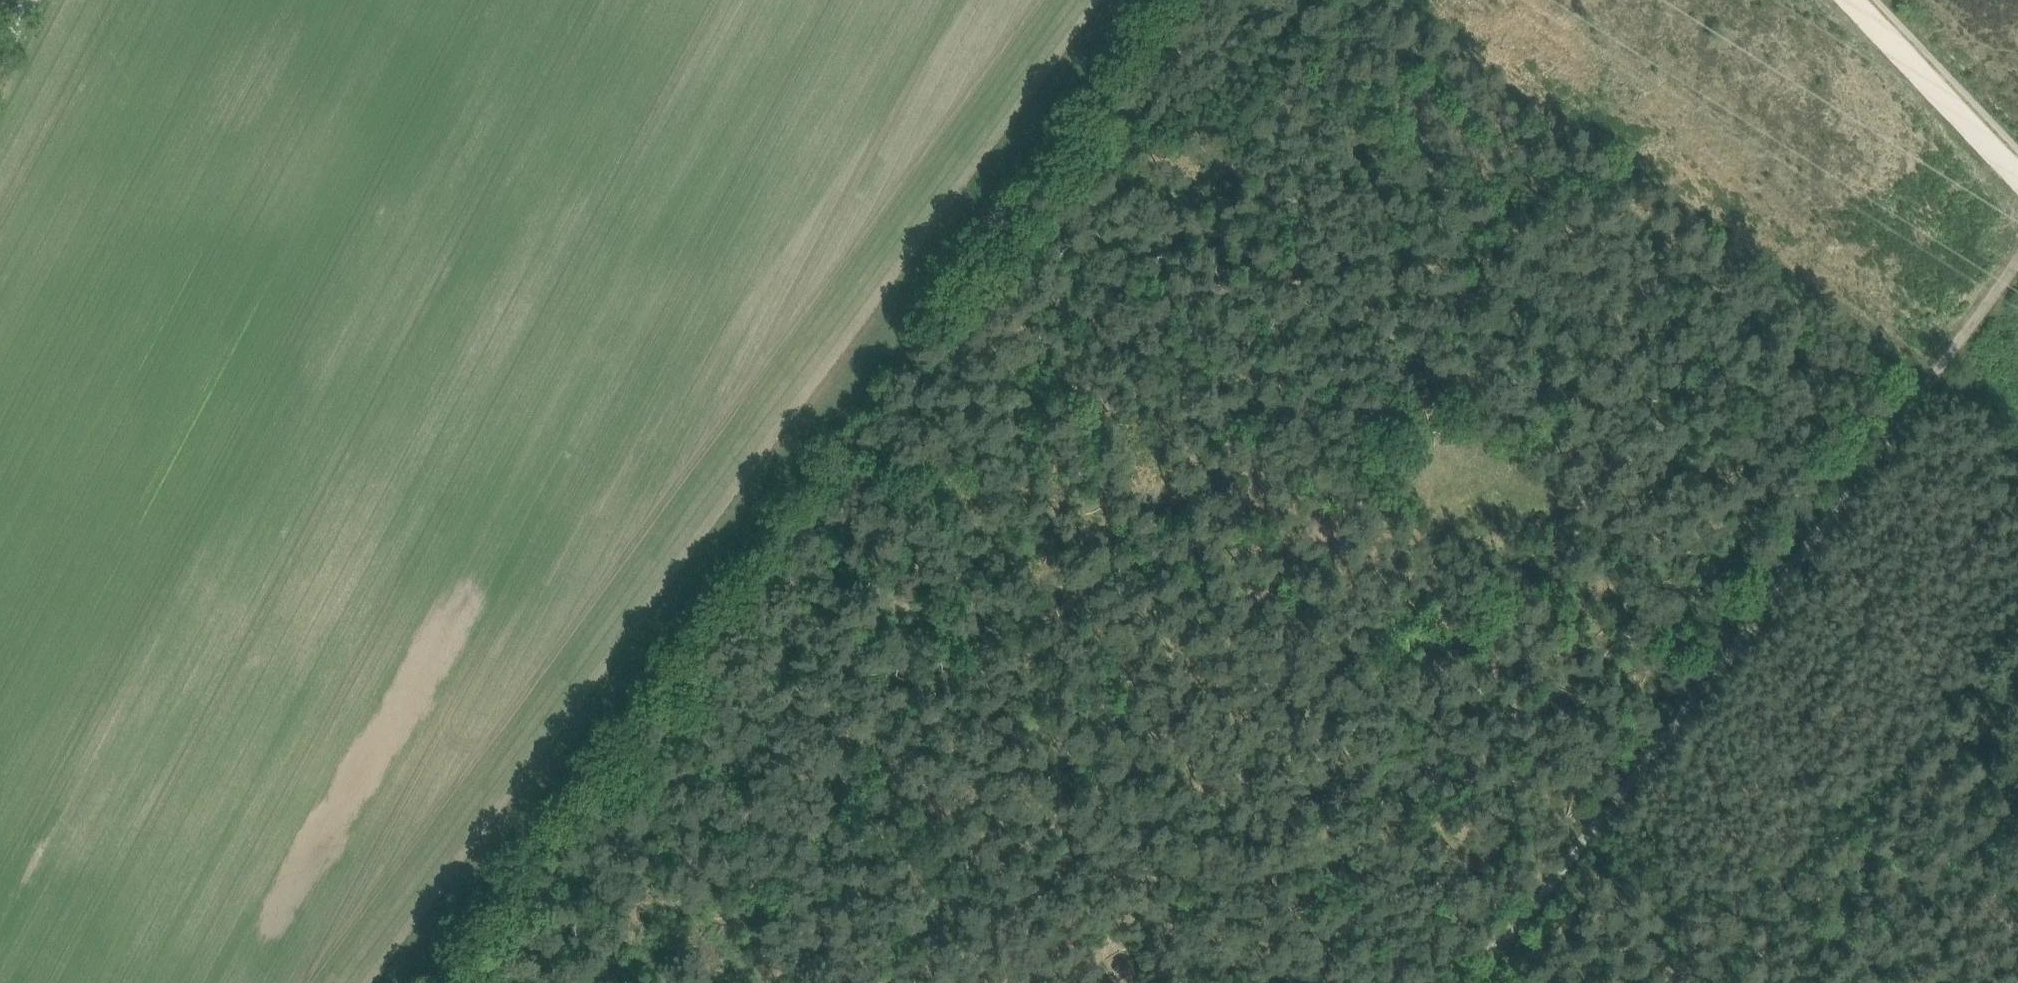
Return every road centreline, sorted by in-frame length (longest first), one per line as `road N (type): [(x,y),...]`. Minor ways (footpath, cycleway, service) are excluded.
road 1 (track): [(2017,268),(1487,962)]
road 2 (track): [(1862,0),(2017,169)]

